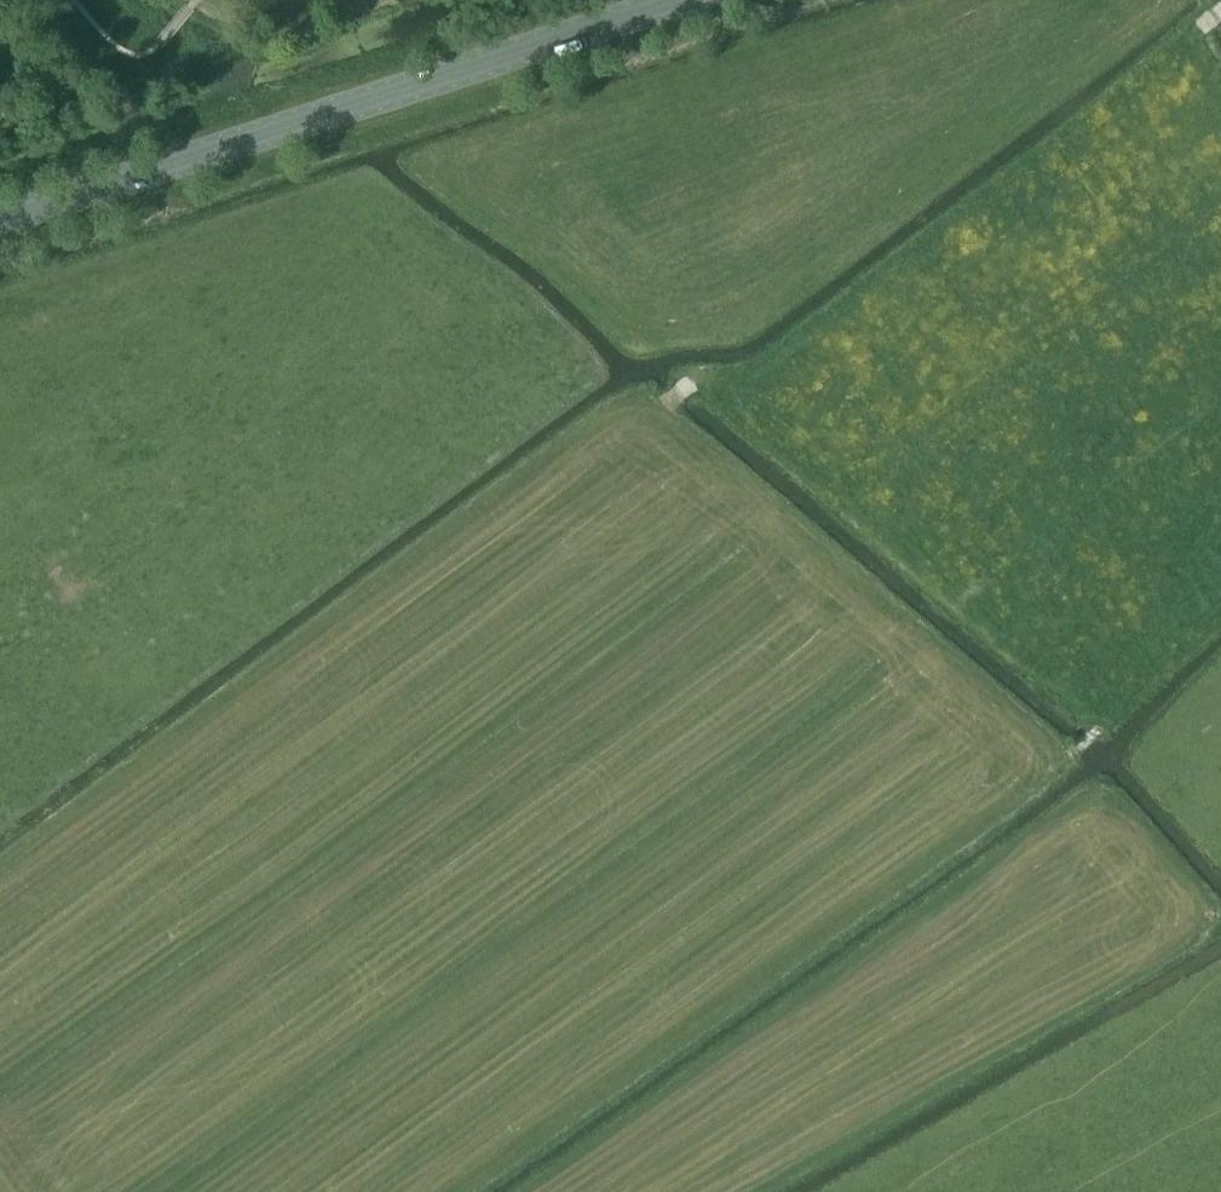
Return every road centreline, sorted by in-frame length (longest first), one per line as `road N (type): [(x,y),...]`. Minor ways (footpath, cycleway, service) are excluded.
road 1 (secondary): [(0,217),(691,0)]

